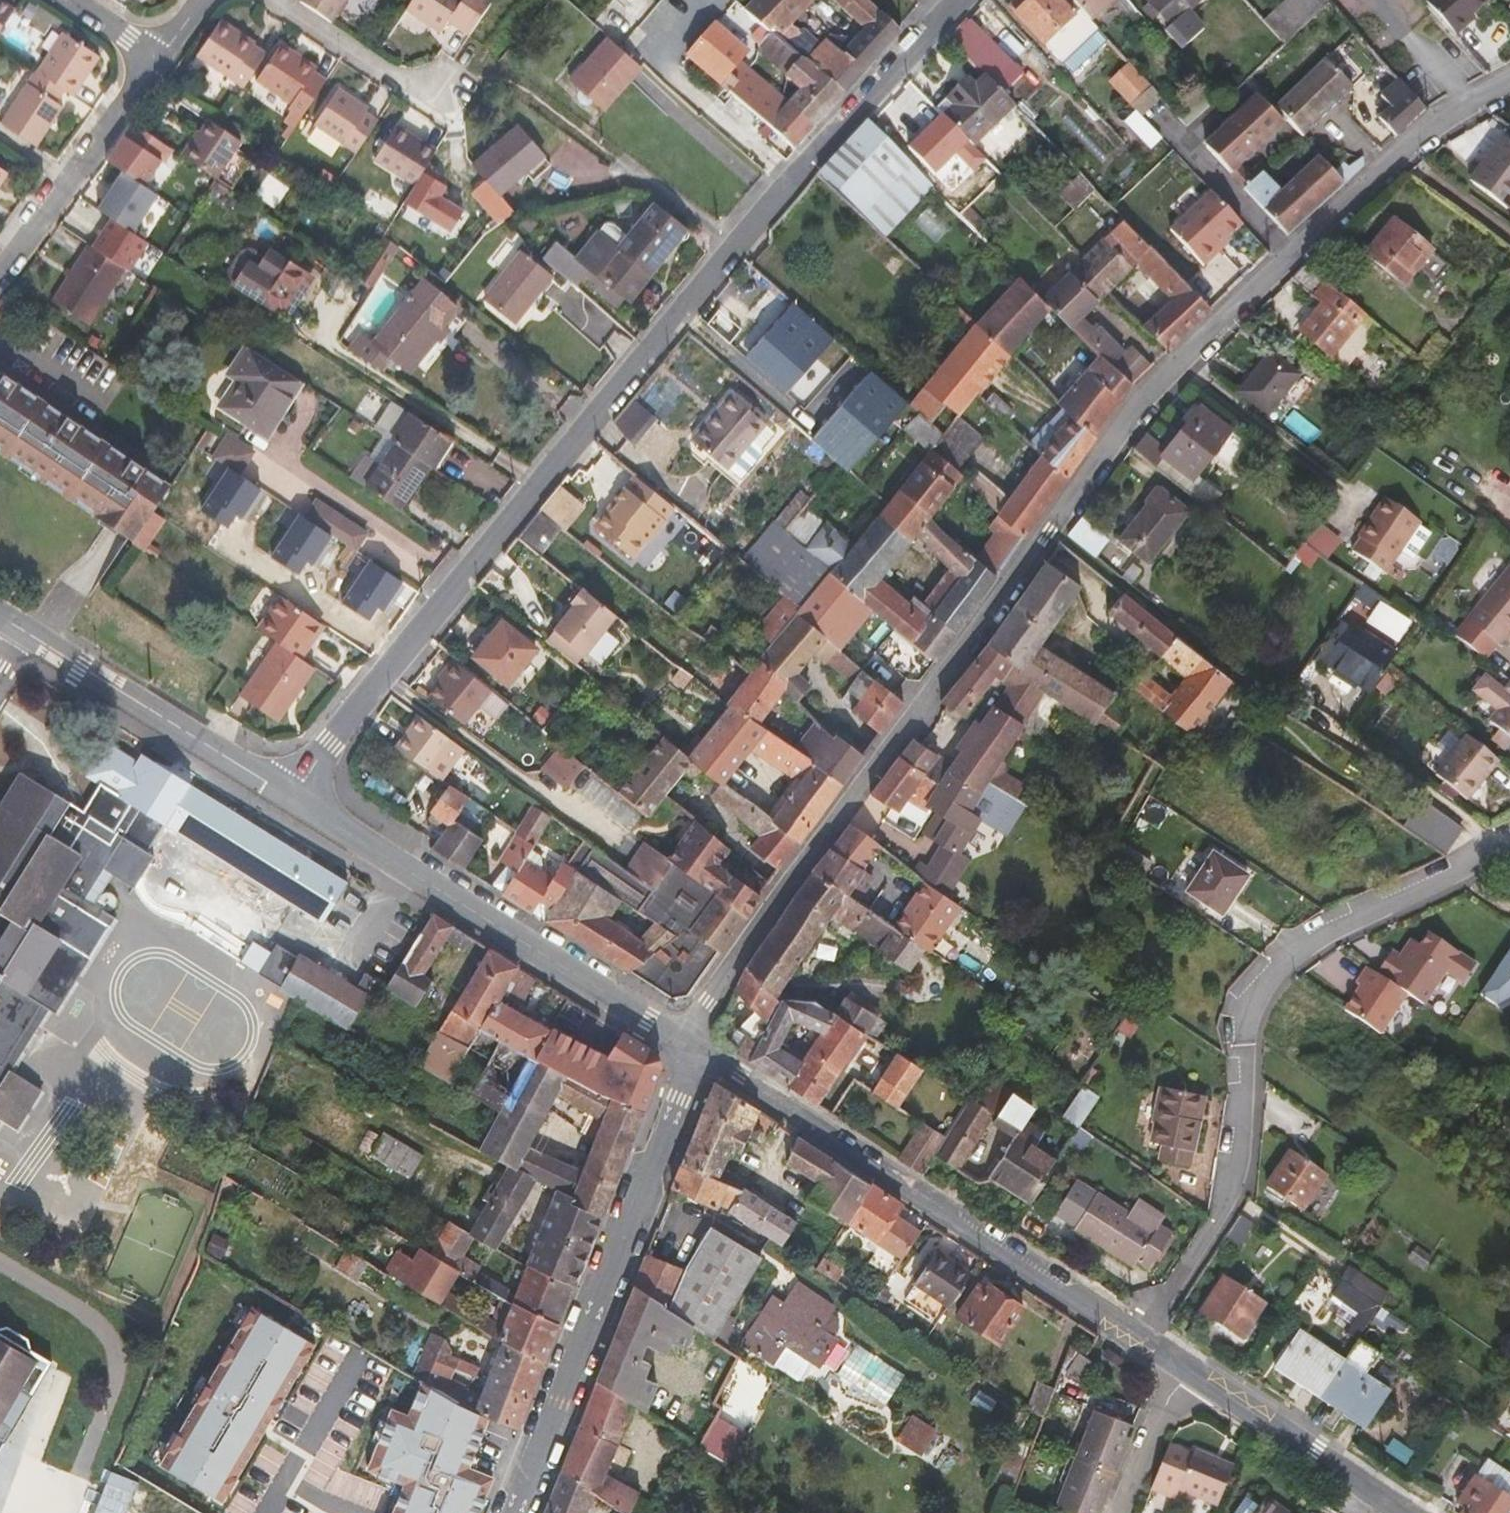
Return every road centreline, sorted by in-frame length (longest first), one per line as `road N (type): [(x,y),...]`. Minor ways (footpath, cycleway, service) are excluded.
road 1 (residential): [(696,1048),(708,1003),(767,911),(1127,425),(1197,348),(1419,144),(1509,88)]
road 2 (tertiary): [(736,248),(292,795)]
road 3 (residential): [(1509,843),(1327,925),(1288,951),(1263,984),(1244,1044),(1242,1118),(1218,1230),(1144,1343)]
road 4 (residential): [(274,0),(400,84),(485,84),(527,94),(736,248)]
road 5 (tertiary): [(1144,1343),(696,1048)]
road 6 (tertiary): [(511,1512),(696,1048)]
road 7 (tertiary): [(696,1048),(292,795)]
road 8 (residential): [(292,795),(0,622)]
road 9 (tertiary): [(962,0),(736,248)]
road 10 (residential): [(0,269),(160,56)]
road 11 (tertiary): [(1404,1512),(1186,1371)]
road 12 (residential): [(1186,1371),(1125,1512)]

